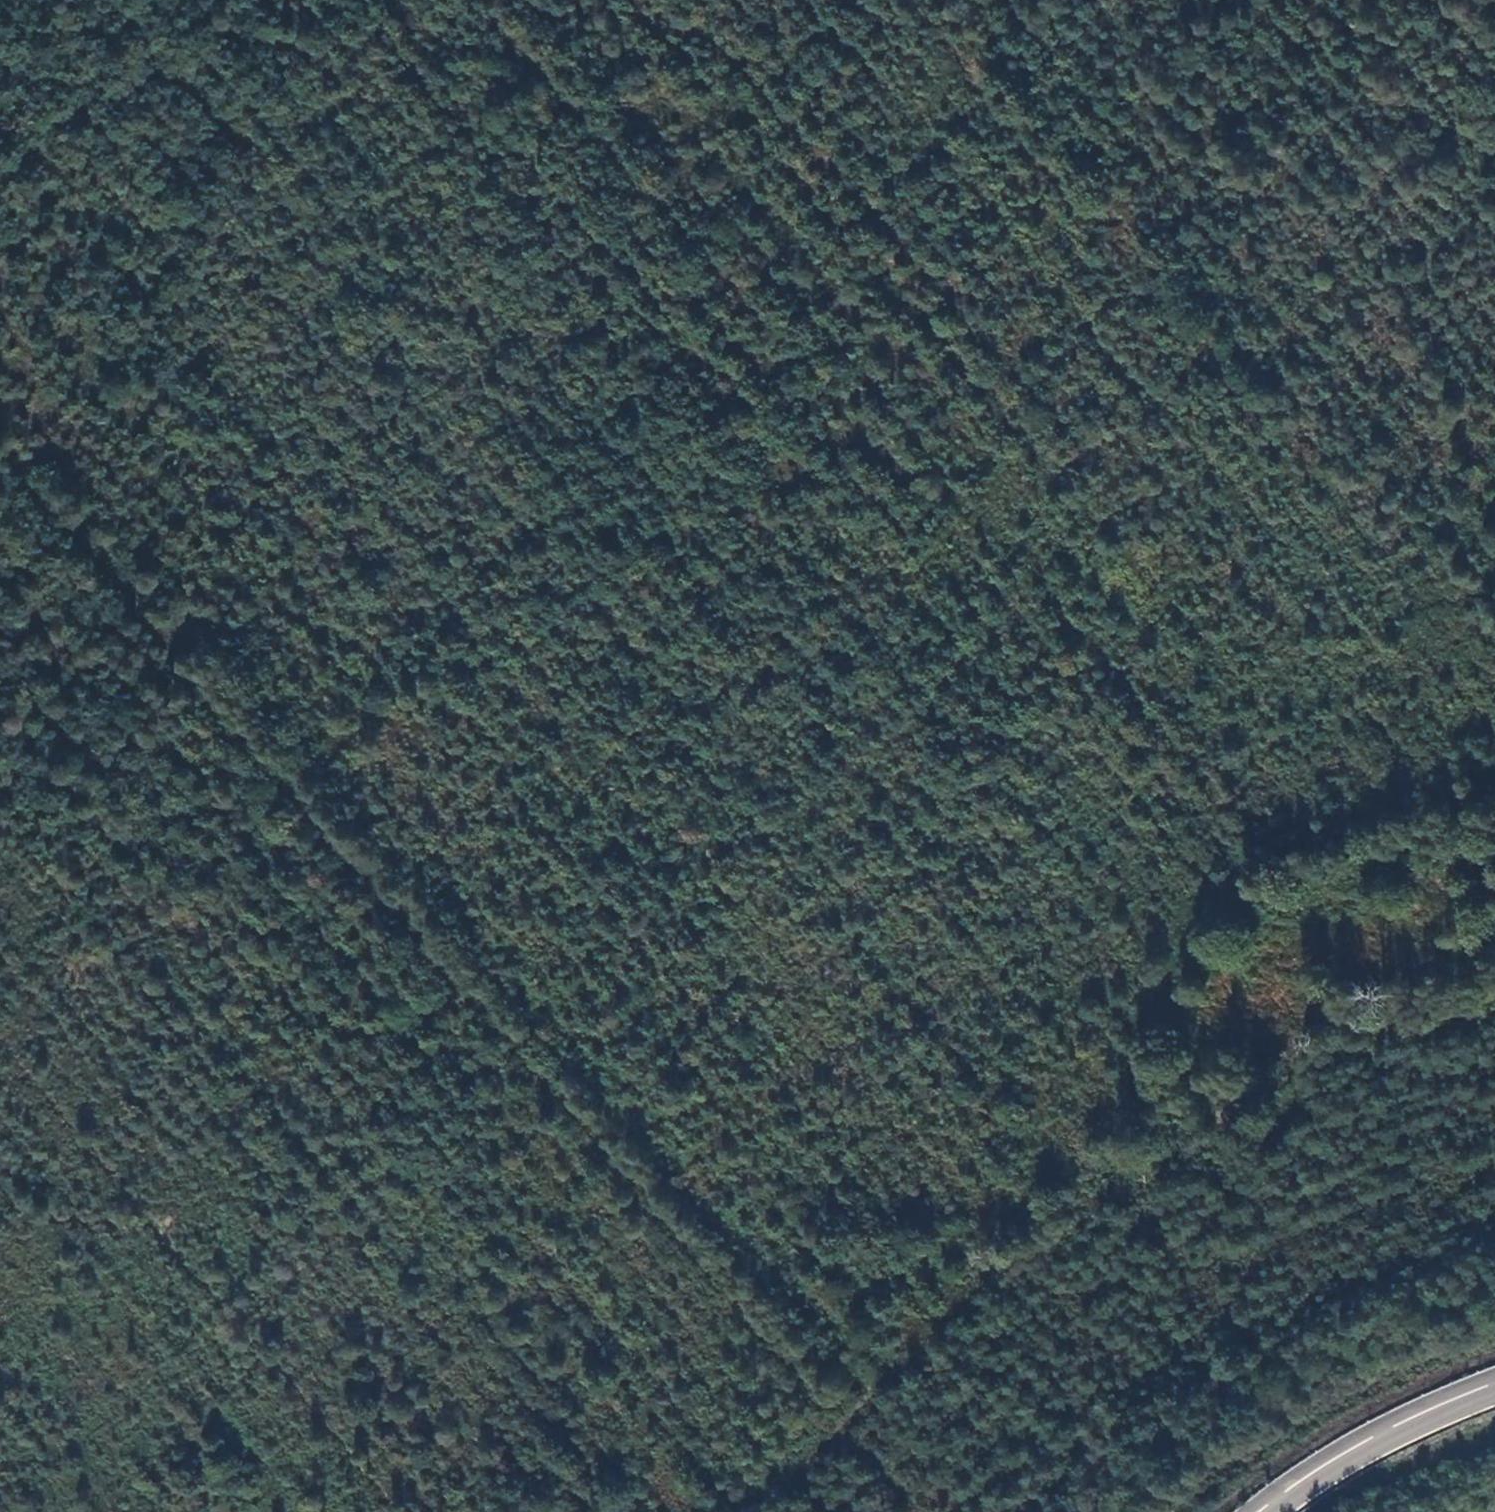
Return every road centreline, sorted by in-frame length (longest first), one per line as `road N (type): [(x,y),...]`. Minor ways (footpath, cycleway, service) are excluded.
road 1 (motorway): [(1494,1404),(1382,1450),(1289,1511)]

